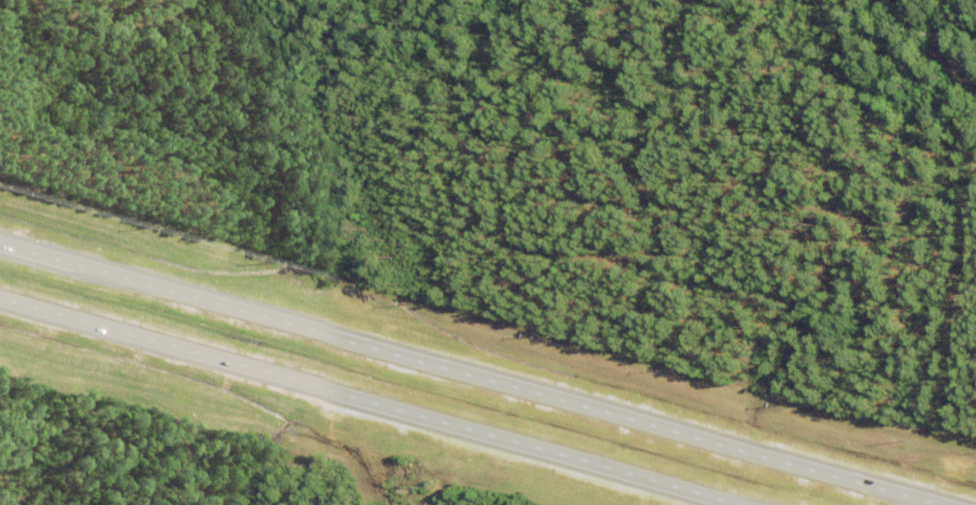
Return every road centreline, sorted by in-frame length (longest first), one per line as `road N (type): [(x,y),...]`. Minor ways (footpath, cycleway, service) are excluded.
road 1 (trunk): [(932,503),(0,241)]
road 2 (trunk): [(0,297),(743,504)]

